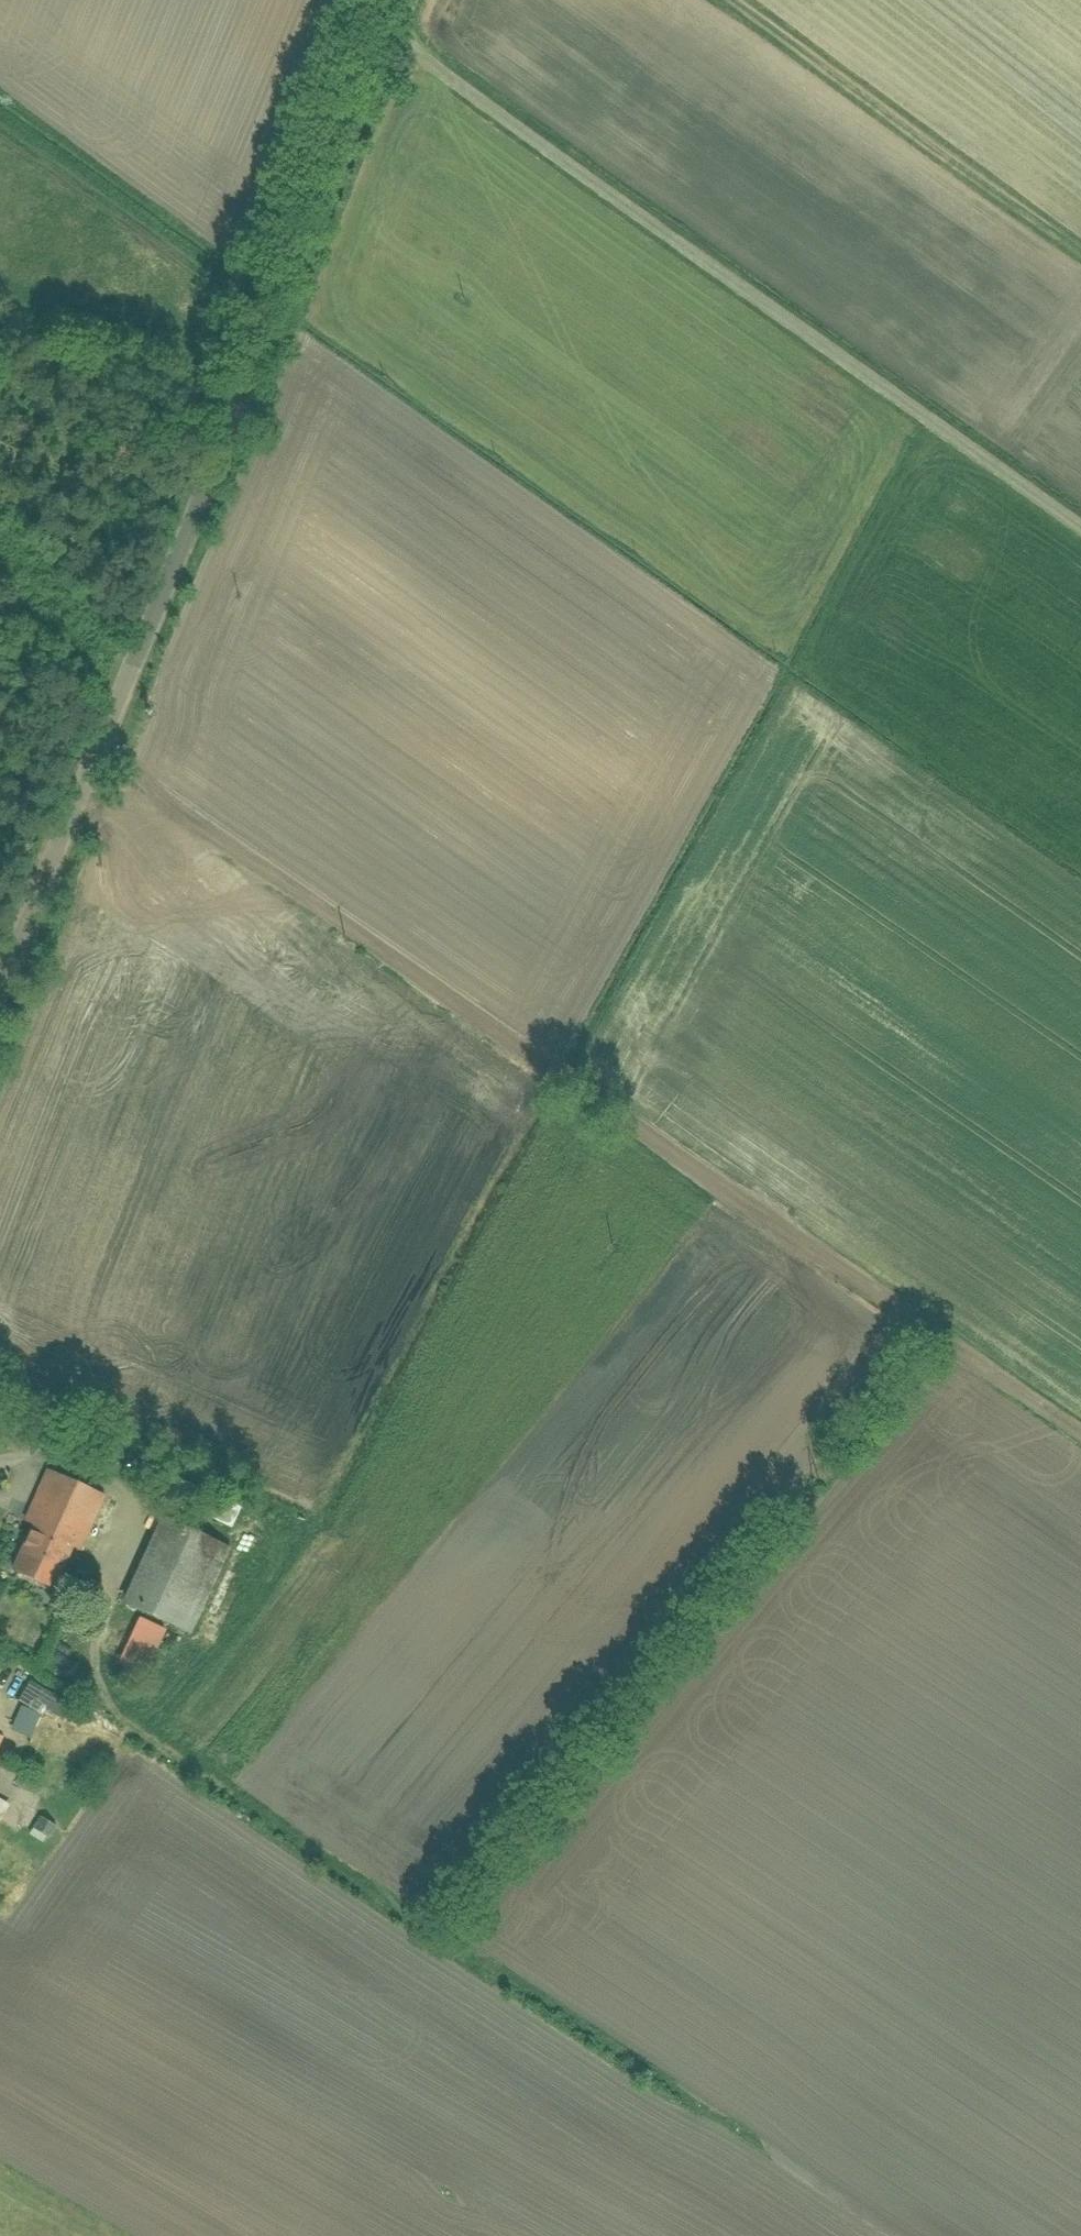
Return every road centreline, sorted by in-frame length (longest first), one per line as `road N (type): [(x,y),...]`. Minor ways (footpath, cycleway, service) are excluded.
road 1 (unclassified): [(414,0),(0,997)]

